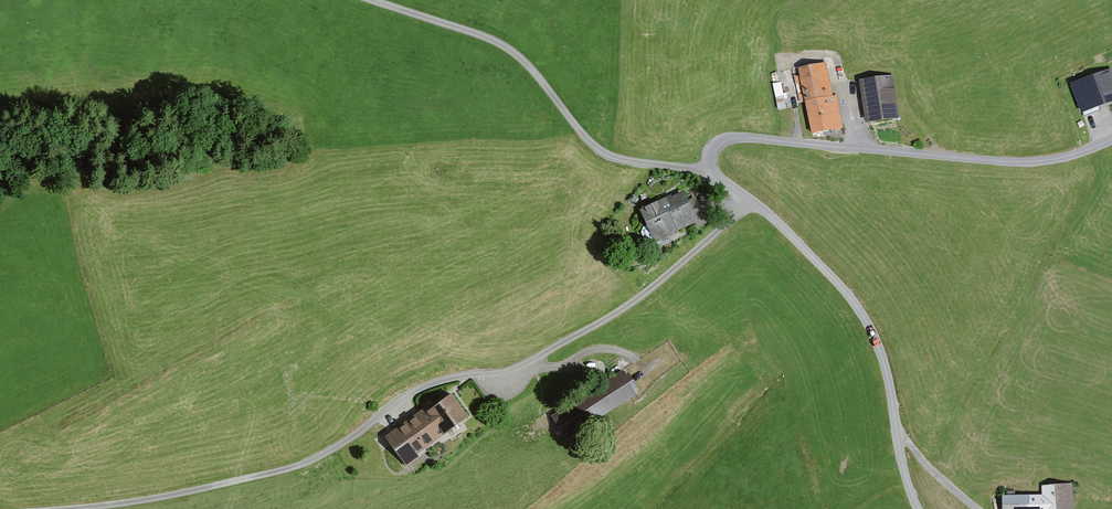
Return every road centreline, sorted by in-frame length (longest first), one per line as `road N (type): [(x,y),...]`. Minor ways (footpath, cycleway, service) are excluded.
road 1 (unclassified): [(1111,140),(1041,161),(739,137),(712,150),(719,179),(770,214),(870,323),(919,508)]
road 2 (track): [(752,202),(614,317),(508,375),(473,373),(424,386),(321,457),(282,471),(69,508)]
road 3 (track): [(711,167),(610,157),(514,53),(371,0)]

